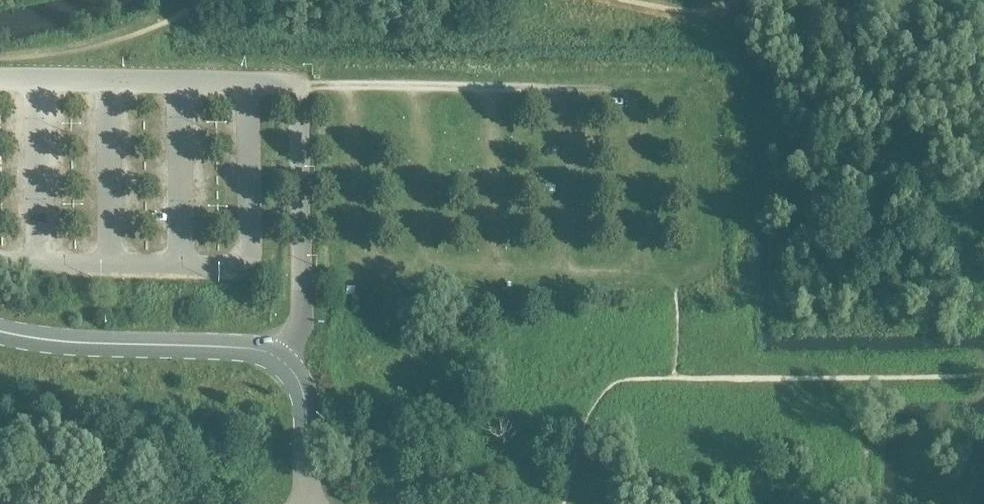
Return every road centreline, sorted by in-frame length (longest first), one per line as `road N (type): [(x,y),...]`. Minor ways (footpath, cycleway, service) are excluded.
road 1 (track): [(300,77),(600,84),(626,89),(636,112)]
road 2 (unclassified): [(0,333),(255,352),(290,362)]
road 3 (residential): [(309,503),(309,423),(304,384),(290,362)]

